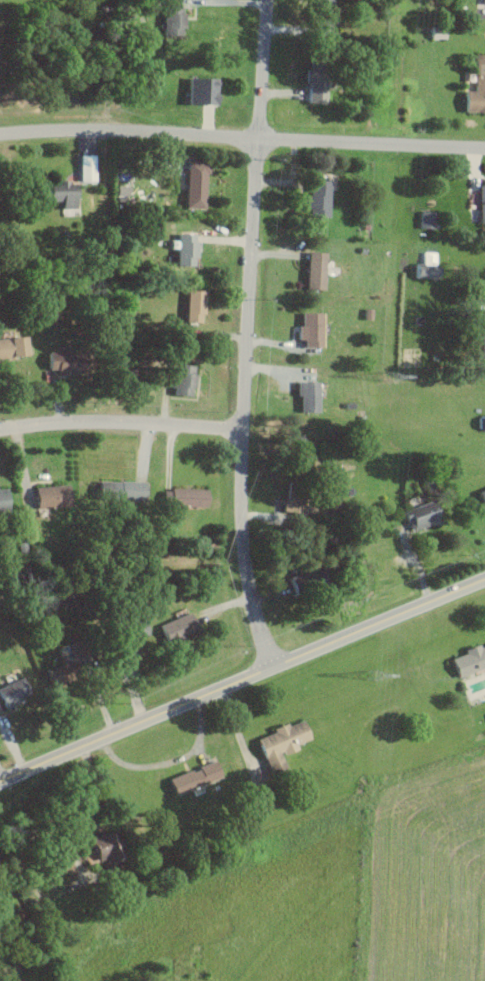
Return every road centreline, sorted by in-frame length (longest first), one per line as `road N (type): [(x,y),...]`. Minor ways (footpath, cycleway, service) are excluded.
road 1 (residential): [(273,665),(246,571),(242,507),(268,0)]
road 2 (secondary): [(0,784),(484,579)]
road 3 (residential): [(0,136),(81,131),(484,149)]
road 4 (residential): [(0,432),(89,423),(244,429)]

